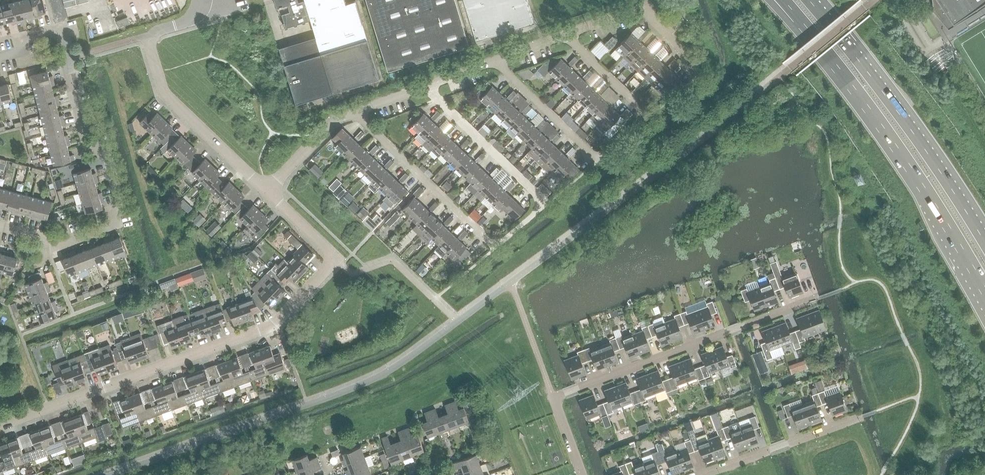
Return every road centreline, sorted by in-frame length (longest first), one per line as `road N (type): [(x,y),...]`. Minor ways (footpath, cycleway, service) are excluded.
road 1 (residential): [(0,425),(268,329),(331,261),(266,191)]
road 2 (residential): [(424,87),(540,198),(543,205),(497,244),(355,113)]
road 3 (trunk): [(778,0),(900,158),(984,296)]
road 4 (residential): [(582,474),(554,397),(812,298)]
road 5 (residential): [(496,62),(599,157),(645,119),(644,111),(567,36)]
road 6 (trunk): [(984,244),(917,140),(807,0)]
road 7 (residential): [(0,228),(52,247),(101,233),(118,208),(103,147),(87,136),(68,57)]
road 8 (residential): [(266,191),(164,93),(149,34)]
road 9 (residential): [(701,474),(856,418)]

